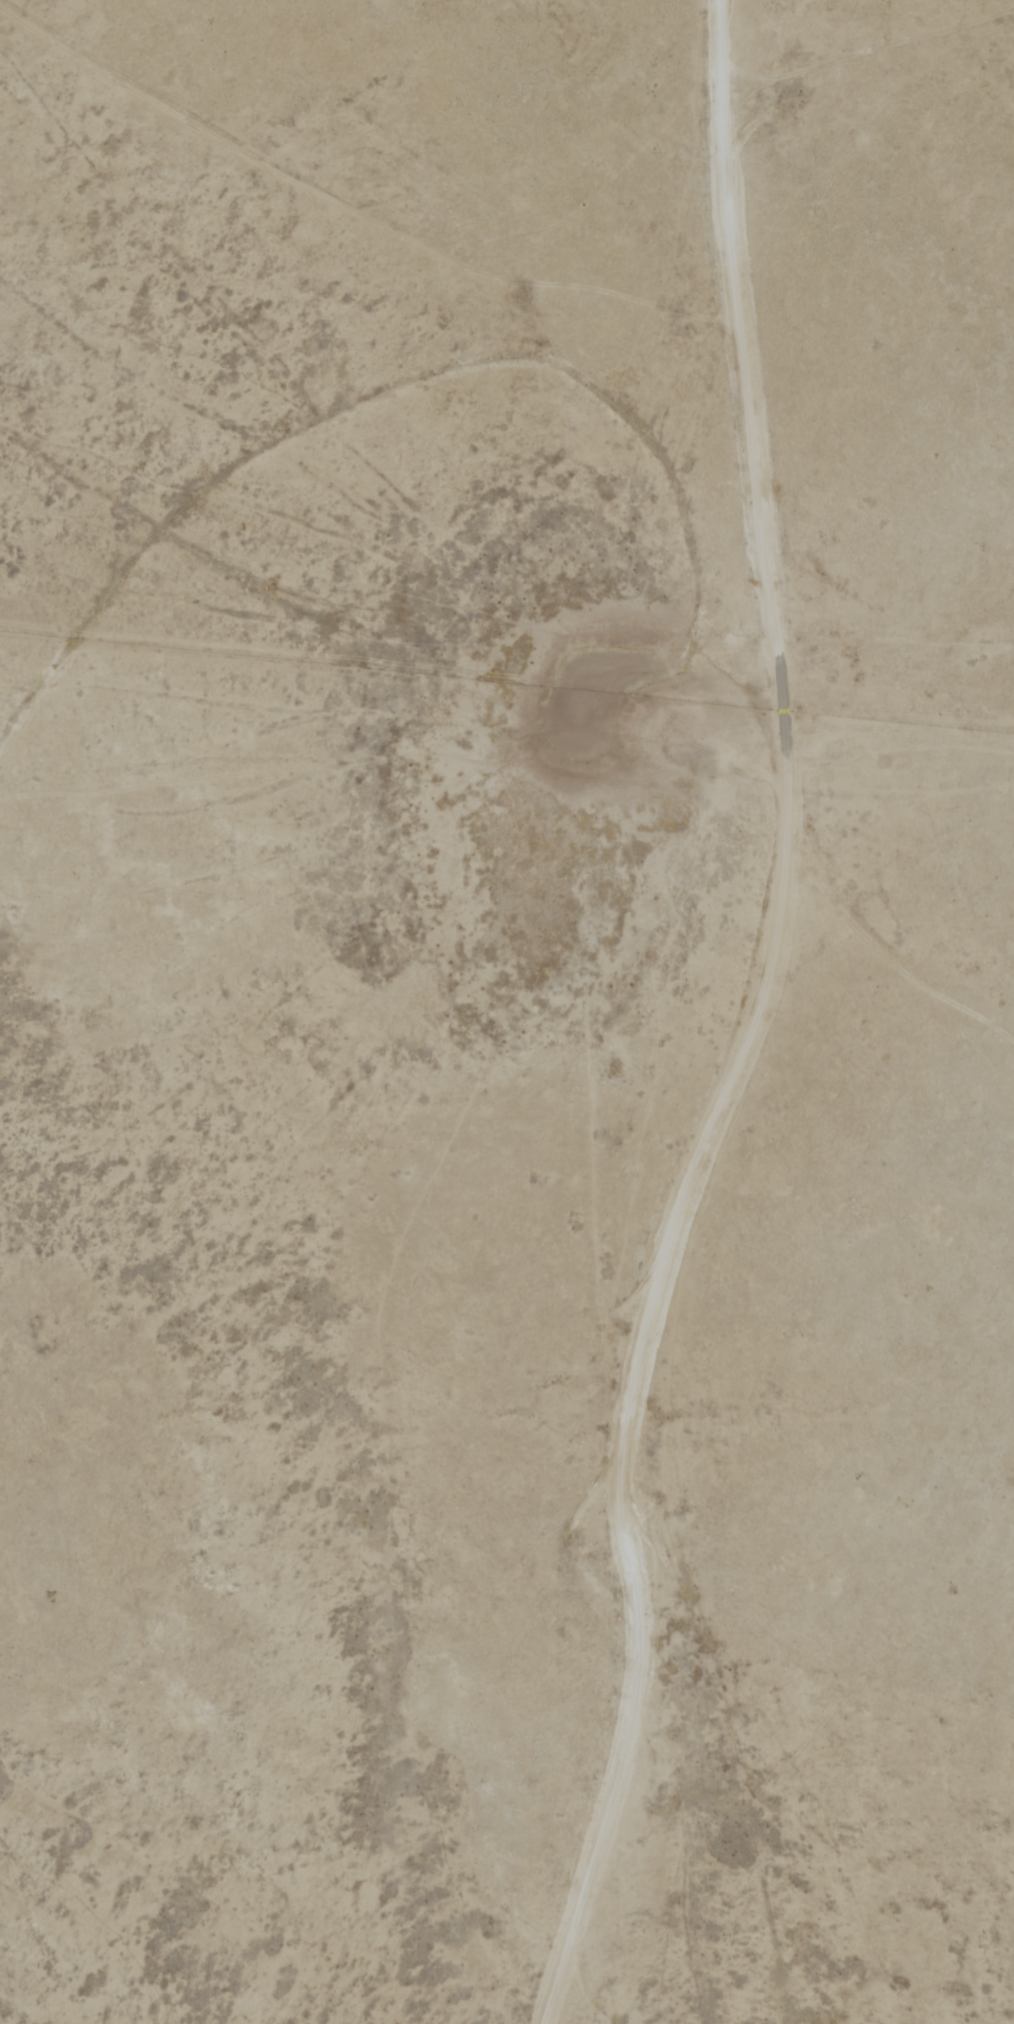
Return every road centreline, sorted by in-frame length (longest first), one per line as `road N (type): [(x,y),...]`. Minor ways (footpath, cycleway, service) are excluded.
road 1 (residential): [(551,2023),(579,1883),(637,1687),(623,1469),(667,1238),(750,1030),(785,883),(788,754),(752,0)]

